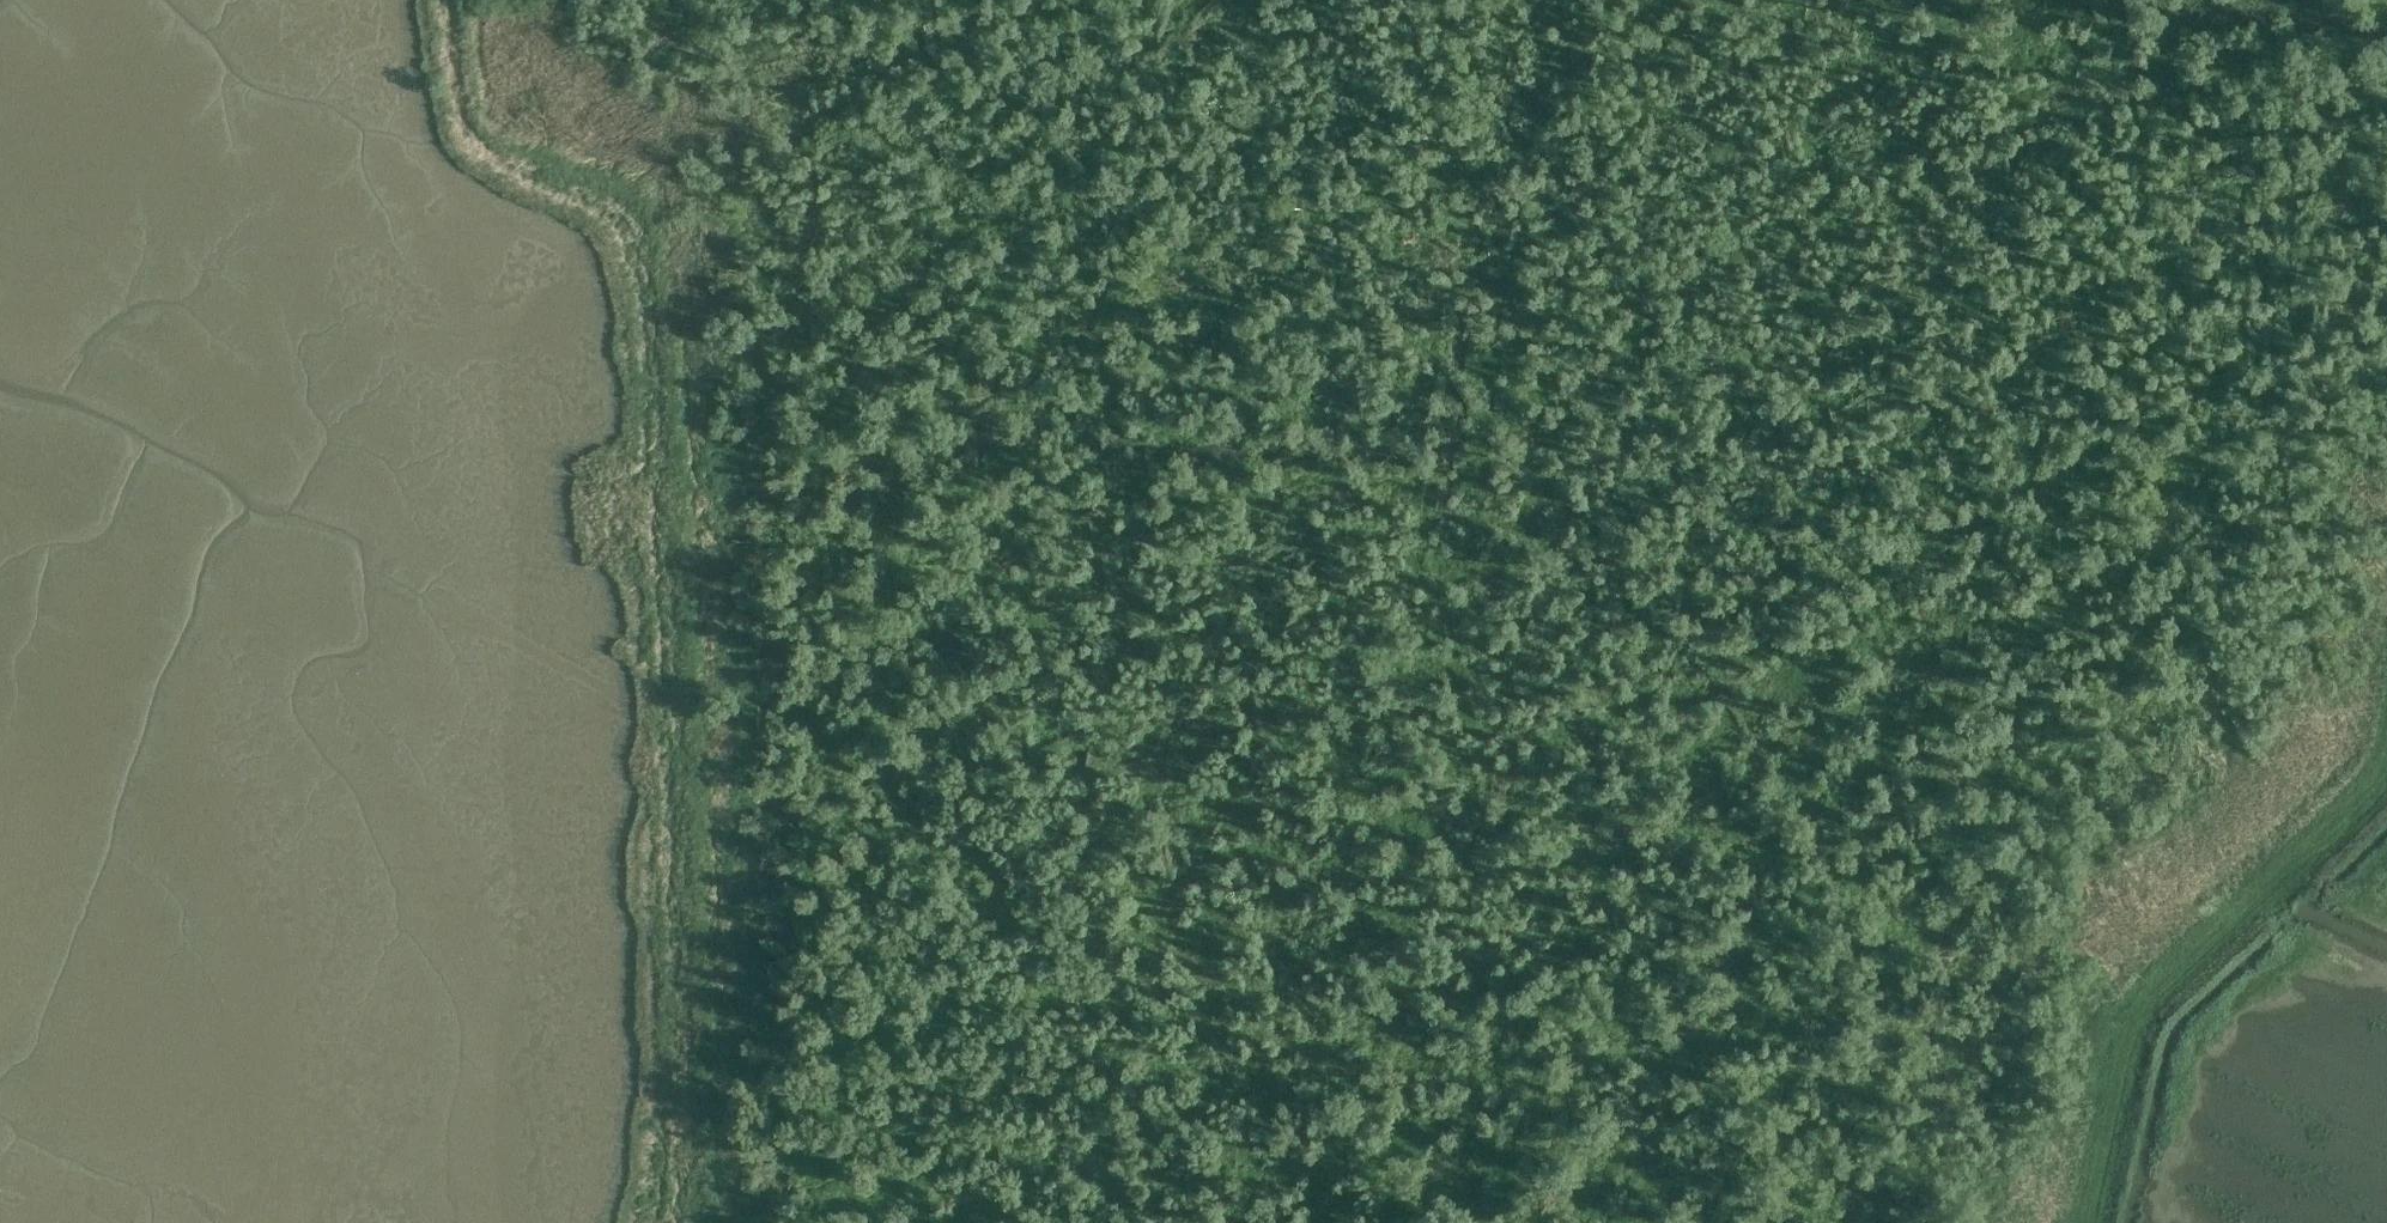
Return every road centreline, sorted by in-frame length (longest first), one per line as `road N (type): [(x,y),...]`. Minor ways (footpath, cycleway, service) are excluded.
road 1 (track): [(2342,900),(2294,884),(2156,1005),(2105,1222)]

